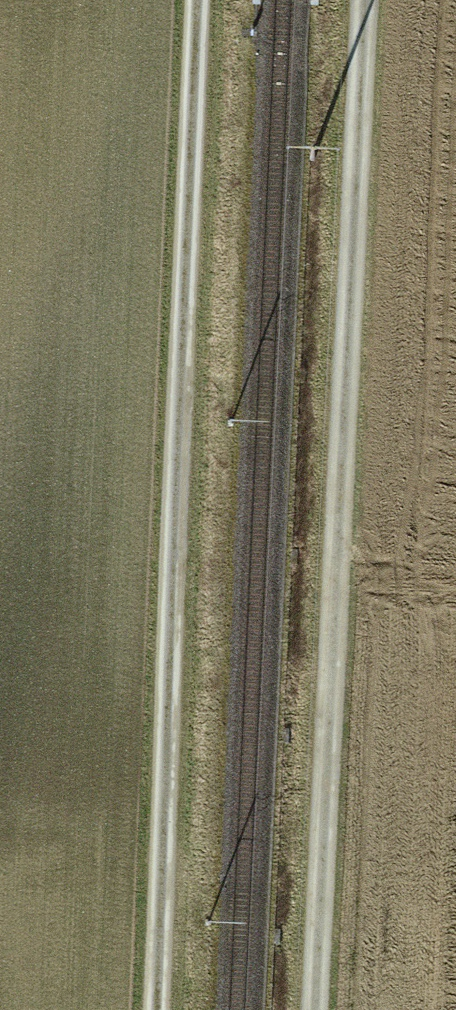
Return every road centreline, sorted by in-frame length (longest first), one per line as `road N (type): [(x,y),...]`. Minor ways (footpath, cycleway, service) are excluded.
road 1 (track): [(321,1009),(369,0)]
road 2 (track): [(159,1009),(203,0)]

